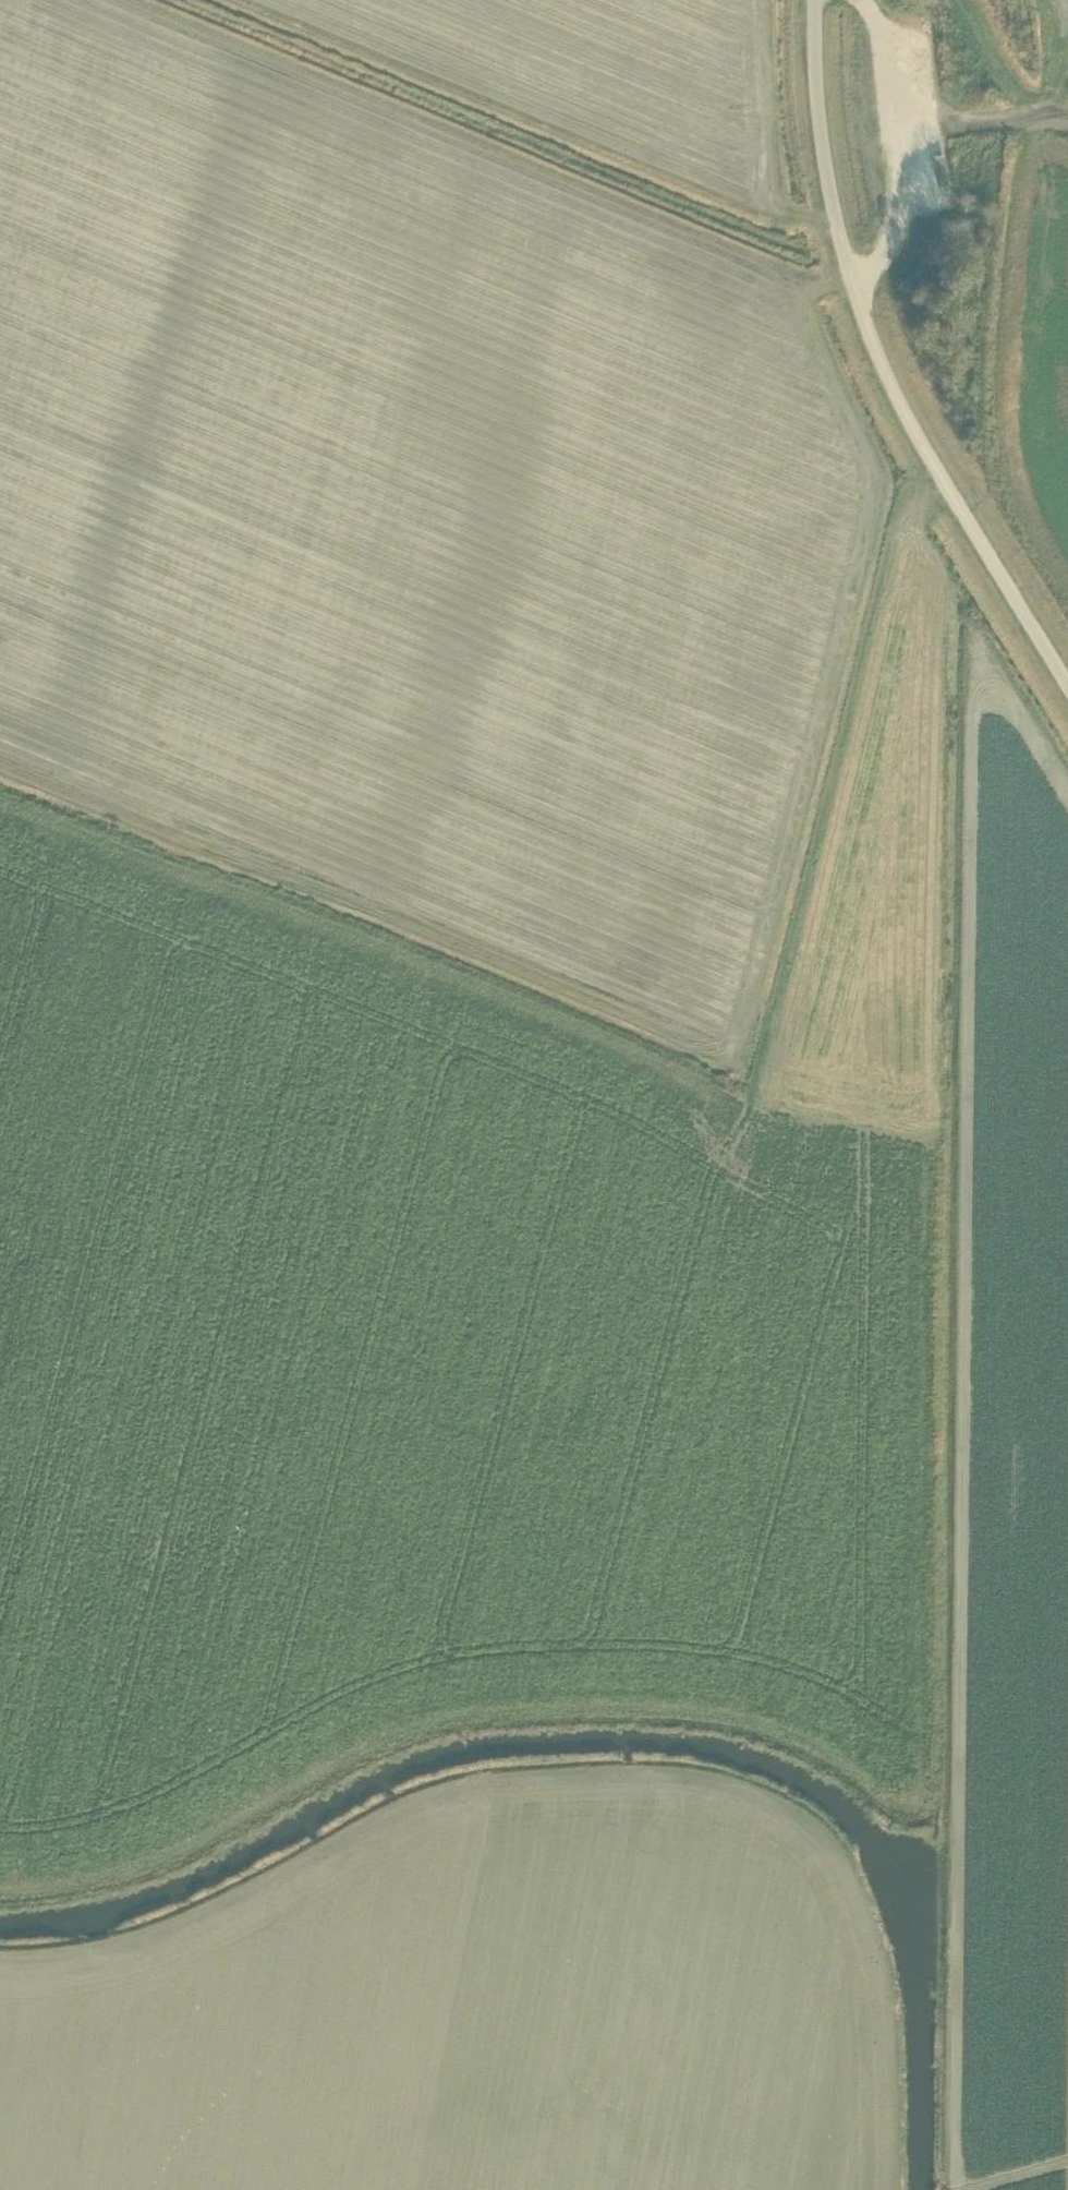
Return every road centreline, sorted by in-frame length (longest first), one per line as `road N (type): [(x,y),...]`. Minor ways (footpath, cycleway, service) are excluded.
road 1 (unclassified): [(1067,685),(931,461),(867,329),(827,172),(816,0)]

